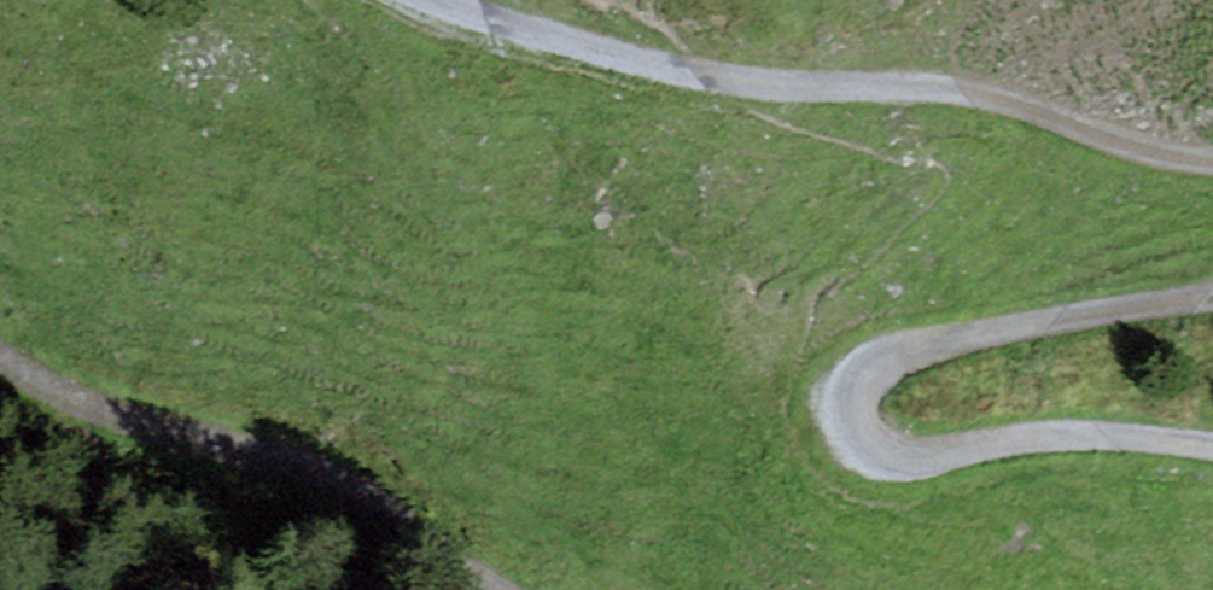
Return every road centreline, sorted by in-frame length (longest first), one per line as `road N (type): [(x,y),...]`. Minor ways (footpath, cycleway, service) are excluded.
road 1 (track): [(1212,293),(869,349),(841,371),(836,390),(837,425),(880,454),(1040,426),(1212,438)]
road 2 (track): [(445,0),(595,40),(695,80),(963,90),(1160,152),(1212,159)]
road 3 (track): [(509,589),(288,454),(132,416),(0,358)]

